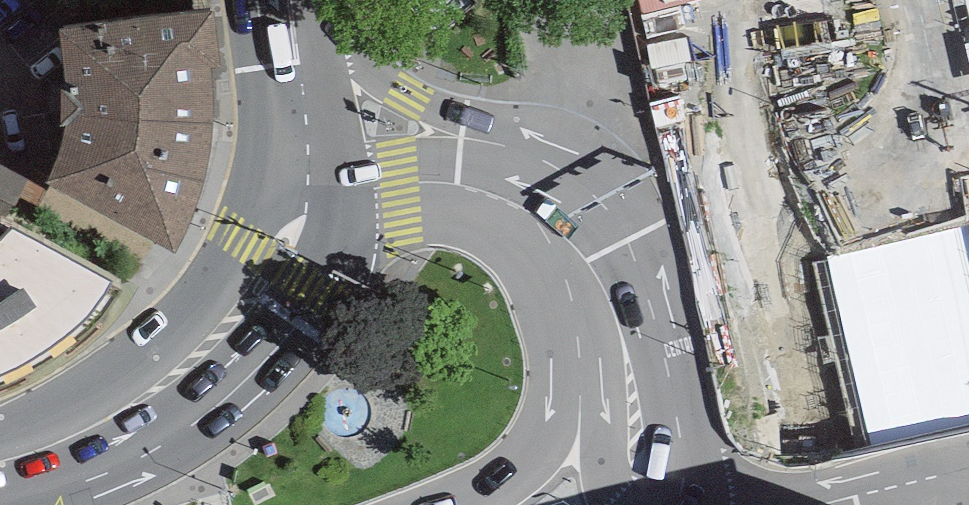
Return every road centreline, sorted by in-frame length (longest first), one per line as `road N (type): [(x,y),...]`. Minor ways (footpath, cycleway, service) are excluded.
road 1 (secondary): [(639,495),(616,314),(590,254),(566,222),(535,198),(464,174),(401,166),(304,175)]
road 2 (secondary): [(304,175),(301,210),(274,264),(194,362),(101,428),(0,465)]
road 3 (residential): [(968,200),(931,0)]
road 4 (secondary): [(281,0),(304,175)]
road 5 (residential): [(816,504),(968,471)]

